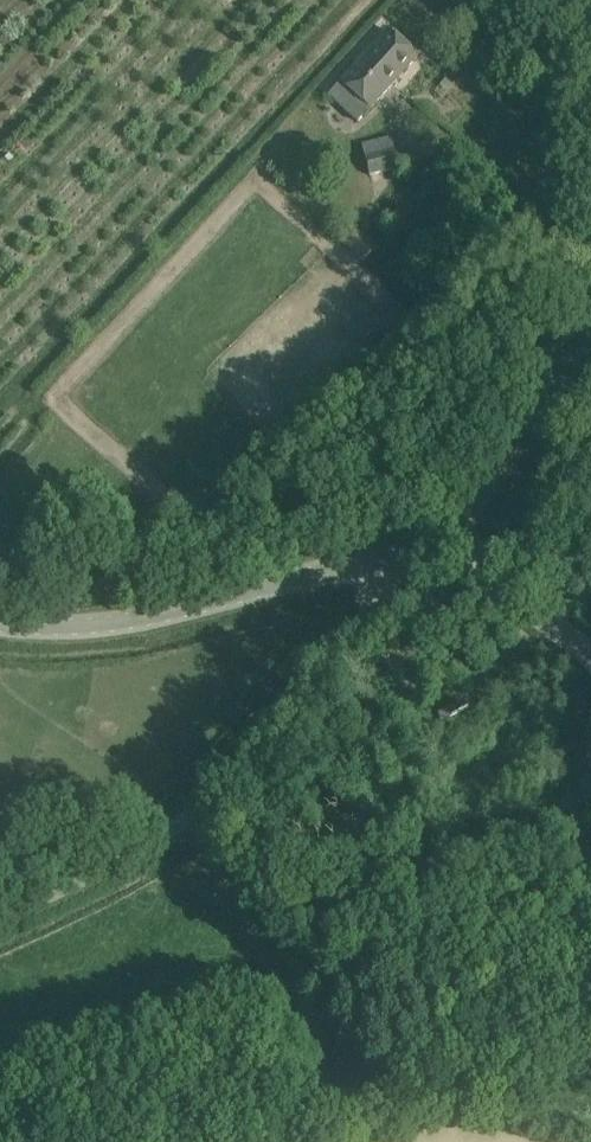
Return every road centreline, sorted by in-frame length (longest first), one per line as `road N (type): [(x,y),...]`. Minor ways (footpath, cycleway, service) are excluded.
road 1 (unclassified): [(0,917),(193,815),(254,758),(373,610),(378,560)]
road 2 (unclassified): [(378,560),(114,623),(0,624)]
road 3 (unclassified): [(590,360),(439,548)]
road 4 (unclassified): [(590,652),(439,548)]
road 5 (unclassified): [(590,107),(478,0)]

